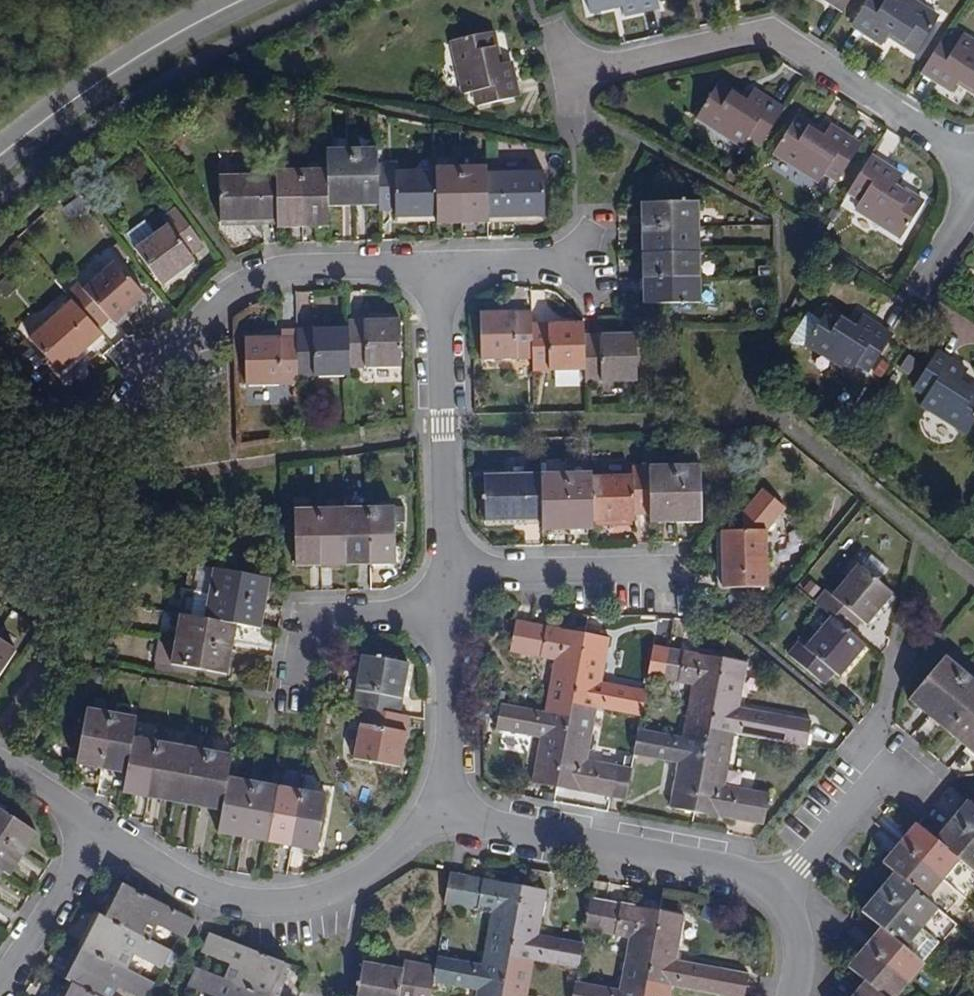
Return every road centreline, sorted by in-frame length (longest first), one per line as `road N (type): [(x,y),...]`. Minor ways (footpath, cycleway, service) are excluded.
road 1 (residential): [(566,80),(761,39),(786,45),(973,170)]
road 2 (residential): [(446,806),(395,856),(330,894),(275,906),(187,883),(91,822)]
road 3 (residential): [(775,887),(446,806)]
road 4 (residential): [(164,379),(198,323),(230,293),(284,271),(444,264)]
road 5 (residential): [(452,574),(444,264)]
road 6 (tertiary): [(0,151),(184,34),(254,0)]
road 7 (residential): [(453,615),(308,617),(290,709)]
road 8 (residential): [(452,574),(689,569)]
road 9 (residential): [(775,887),(874,766),(915,796)]
road 10 (residential): [(446,806),(453,615)]
road 11 (residential): [(91,822),(0,971)]
road 12 (residential): [(444,264),(580,257)]
road 13 (residential): [(973,204),(910,305)]

